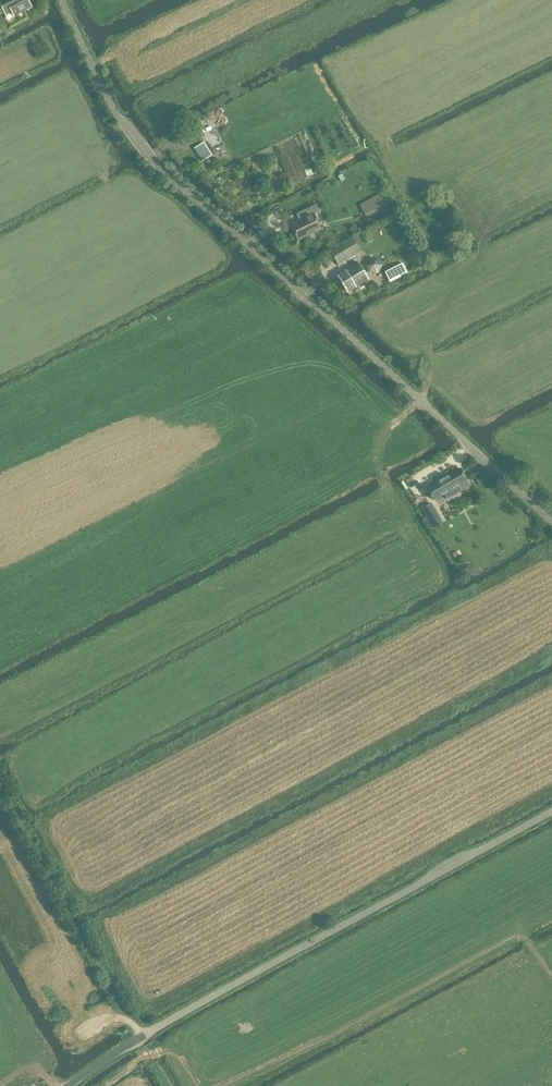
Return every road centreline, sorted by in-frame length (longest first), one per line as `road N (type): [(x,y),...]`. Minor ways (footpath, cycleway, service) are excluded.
road 1 (tertiary): [(551,522),(148,156),(118,118),(62,0)]
road 2 (unclassified): [(141,1038),(551,810)]

